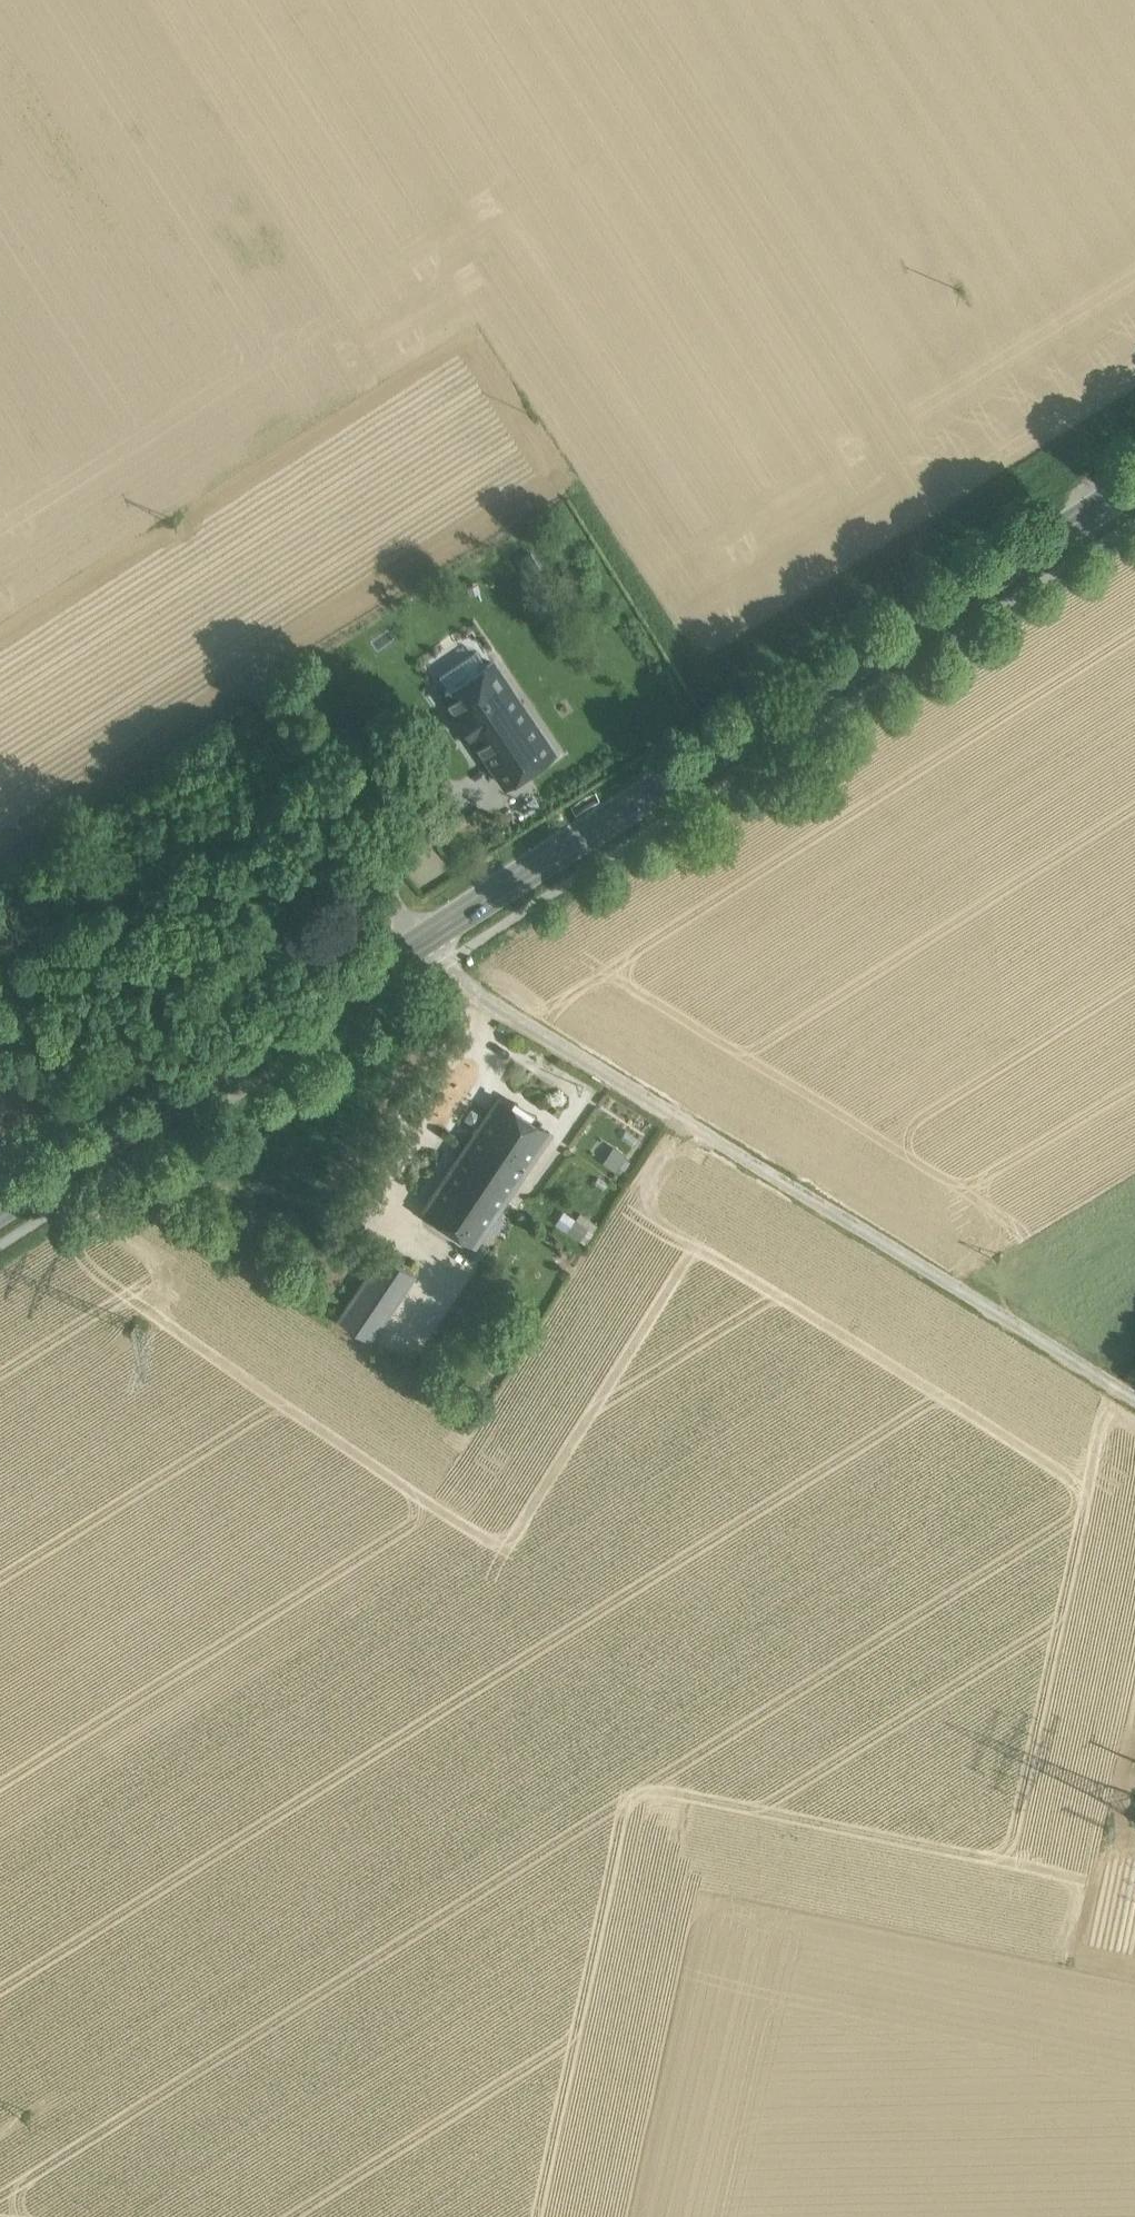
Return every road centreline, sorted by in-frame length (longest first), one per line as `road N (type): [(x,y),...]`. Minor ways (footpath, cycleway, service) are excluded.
road 1 (primary): [(1134,483),(415,942)]
road 2 (unclassified): [(415,942),(1134,1395)]
road 3 (primary): [(415,942),(0,1206)]

